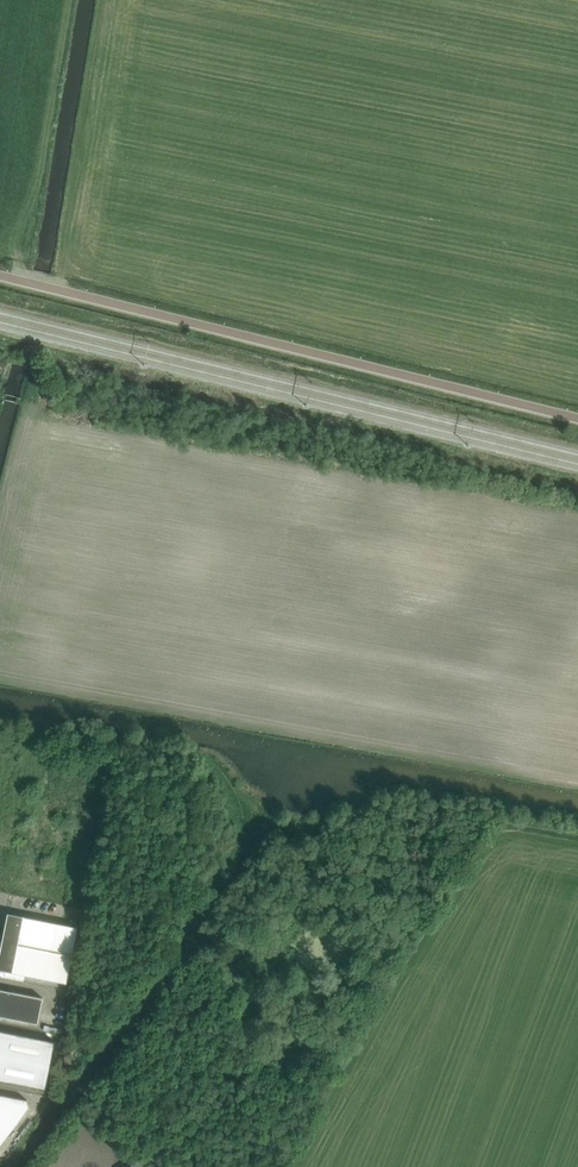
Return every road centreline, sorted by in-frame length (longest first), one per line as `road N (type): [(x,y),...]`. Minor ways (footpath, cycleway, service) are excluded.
road 1 (unclassified): [(577,418),(0,275)]

